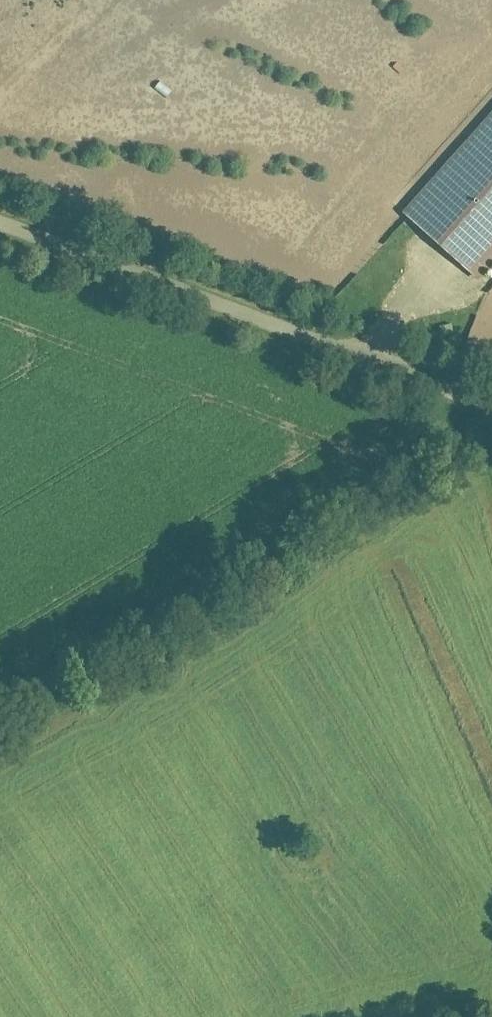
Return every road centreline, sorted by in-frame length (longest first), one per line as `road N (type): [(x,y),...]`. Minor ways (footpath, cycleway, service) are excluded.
road 1 (residential): [(0,223),(491,407)]

